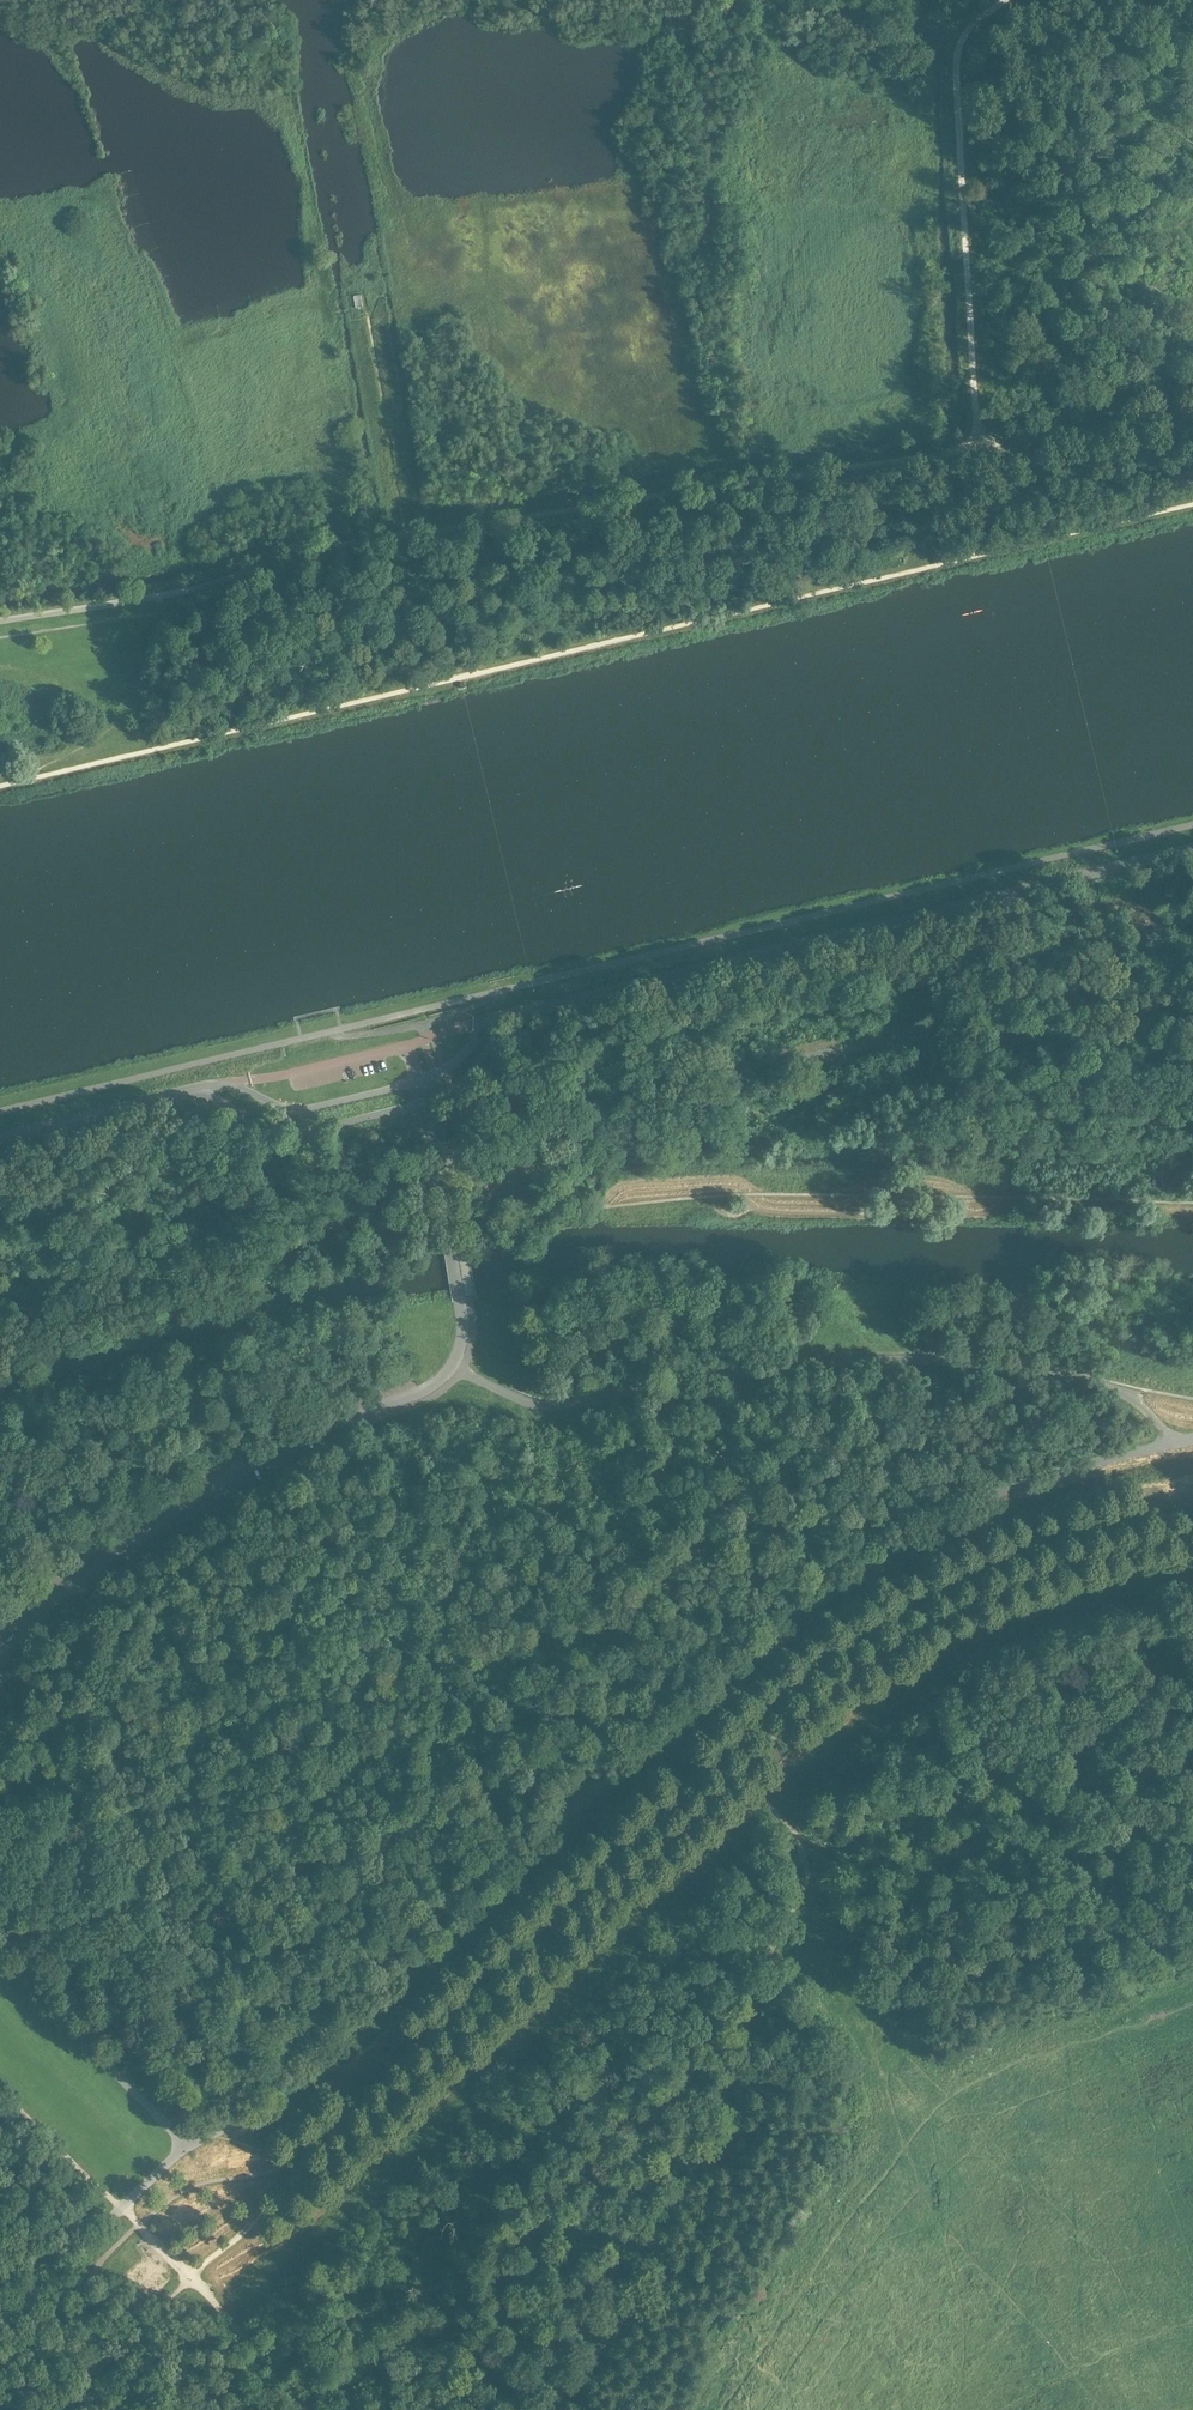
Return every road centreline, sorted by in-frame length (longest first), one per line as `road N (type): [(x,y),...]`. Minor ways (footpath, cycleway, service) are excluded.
road 1 (tertiary): [(520,1011),(1192,846)]
road 2 (tertiary): [(187,1090),(275,1128),(311,1130),(440,1096),(520,1011)]
road 3 (tertiary): [(520,1011),(490,1022),(435,1076),(324,1107),(293,1111),(230,1087),(187,1090)]
road 4 (tertiary): [(0,1136),(187,1090)]

